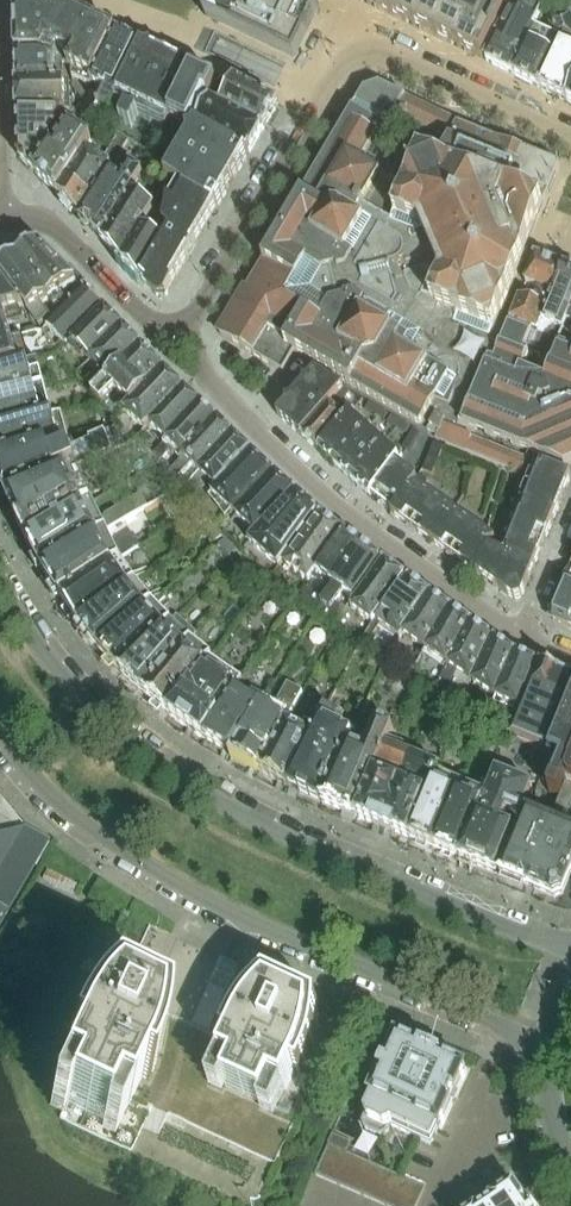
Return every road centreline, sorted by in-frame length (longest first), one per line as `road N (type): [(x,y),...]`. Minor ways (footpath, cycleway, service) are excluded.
road 1 (residential): [(570,946),(292,839),(204,791),(128,738),(57,671),(0,583)]
road 2 (residential): [(0,733),(64,807),(209,902),(521,1034),(547,1061)]
road 3 (residential): [(179,336),(311,111),(337,73),(363,56),(392,59),(570,139)]
road 4 (residential): [(519,636),(332,502),(207,382),(179,336)]
road 5 (residential): [(2,219),(53,225),(155,328),(179,336)]
road 6 (residential): [(519,636),(570,511)]
road 7 (residential): [(0,90),(2,219)]

